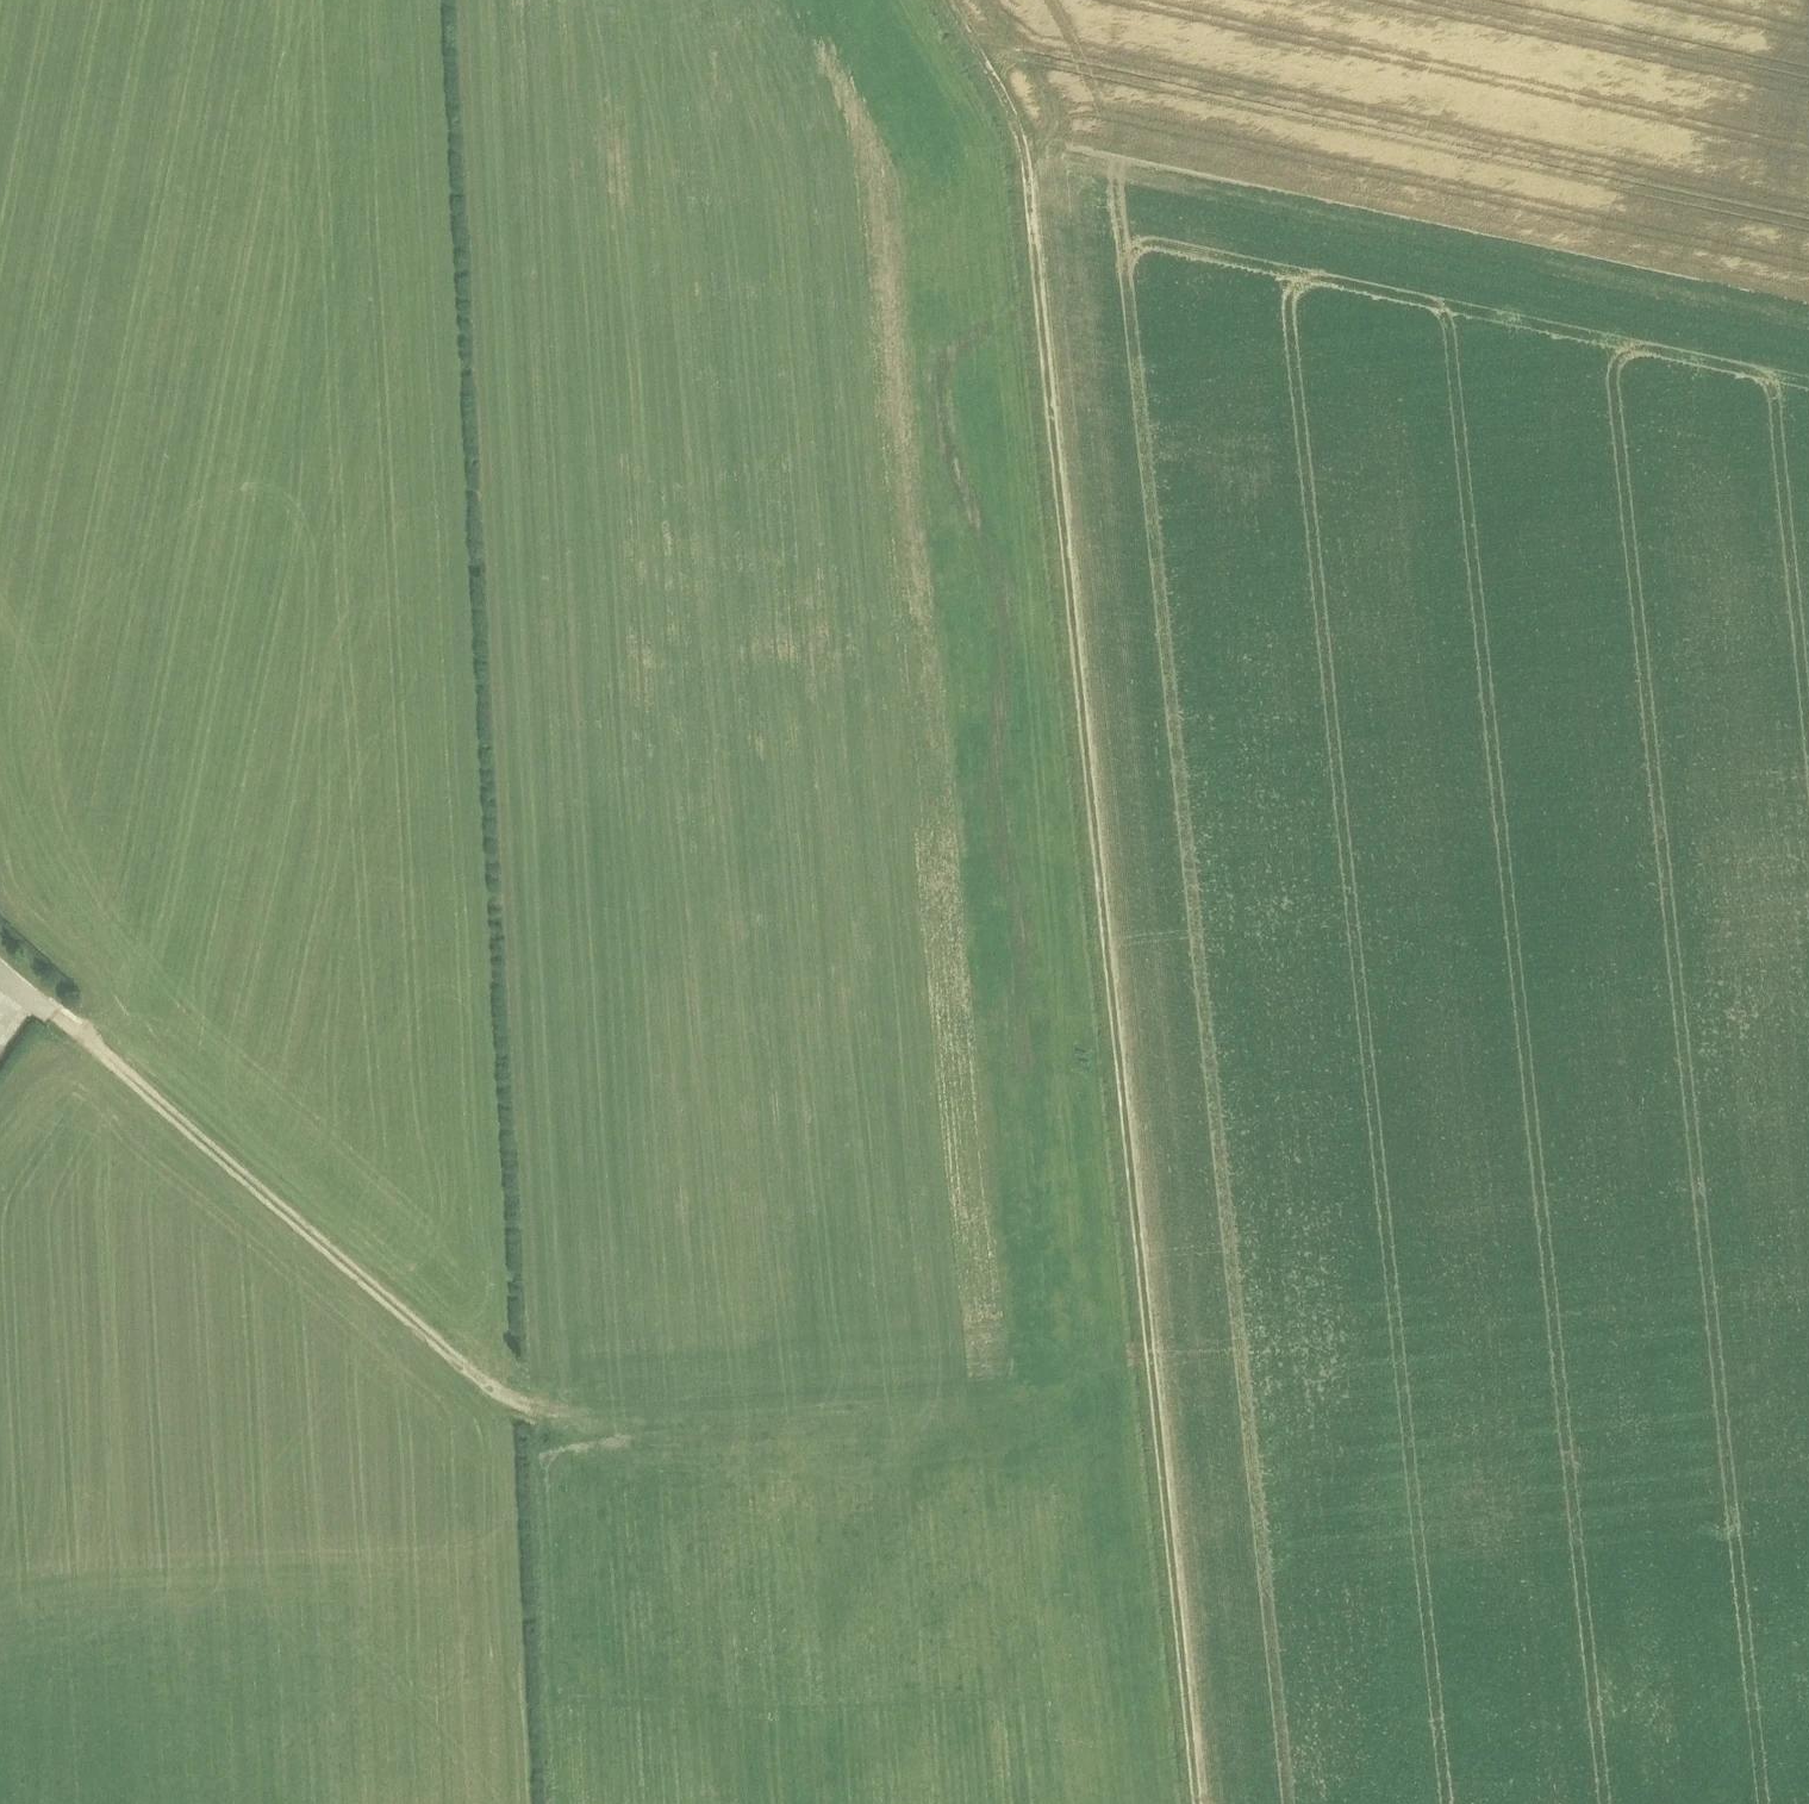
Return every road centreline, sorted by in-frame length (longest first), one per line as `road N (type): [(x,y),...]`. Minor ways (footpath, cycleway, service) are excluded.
road 1 (track): [(1197,1803),(1018,148),(1003,104),(944,0)]
road 2 (track): [(28,989),(506,1398),(582,1422)]

